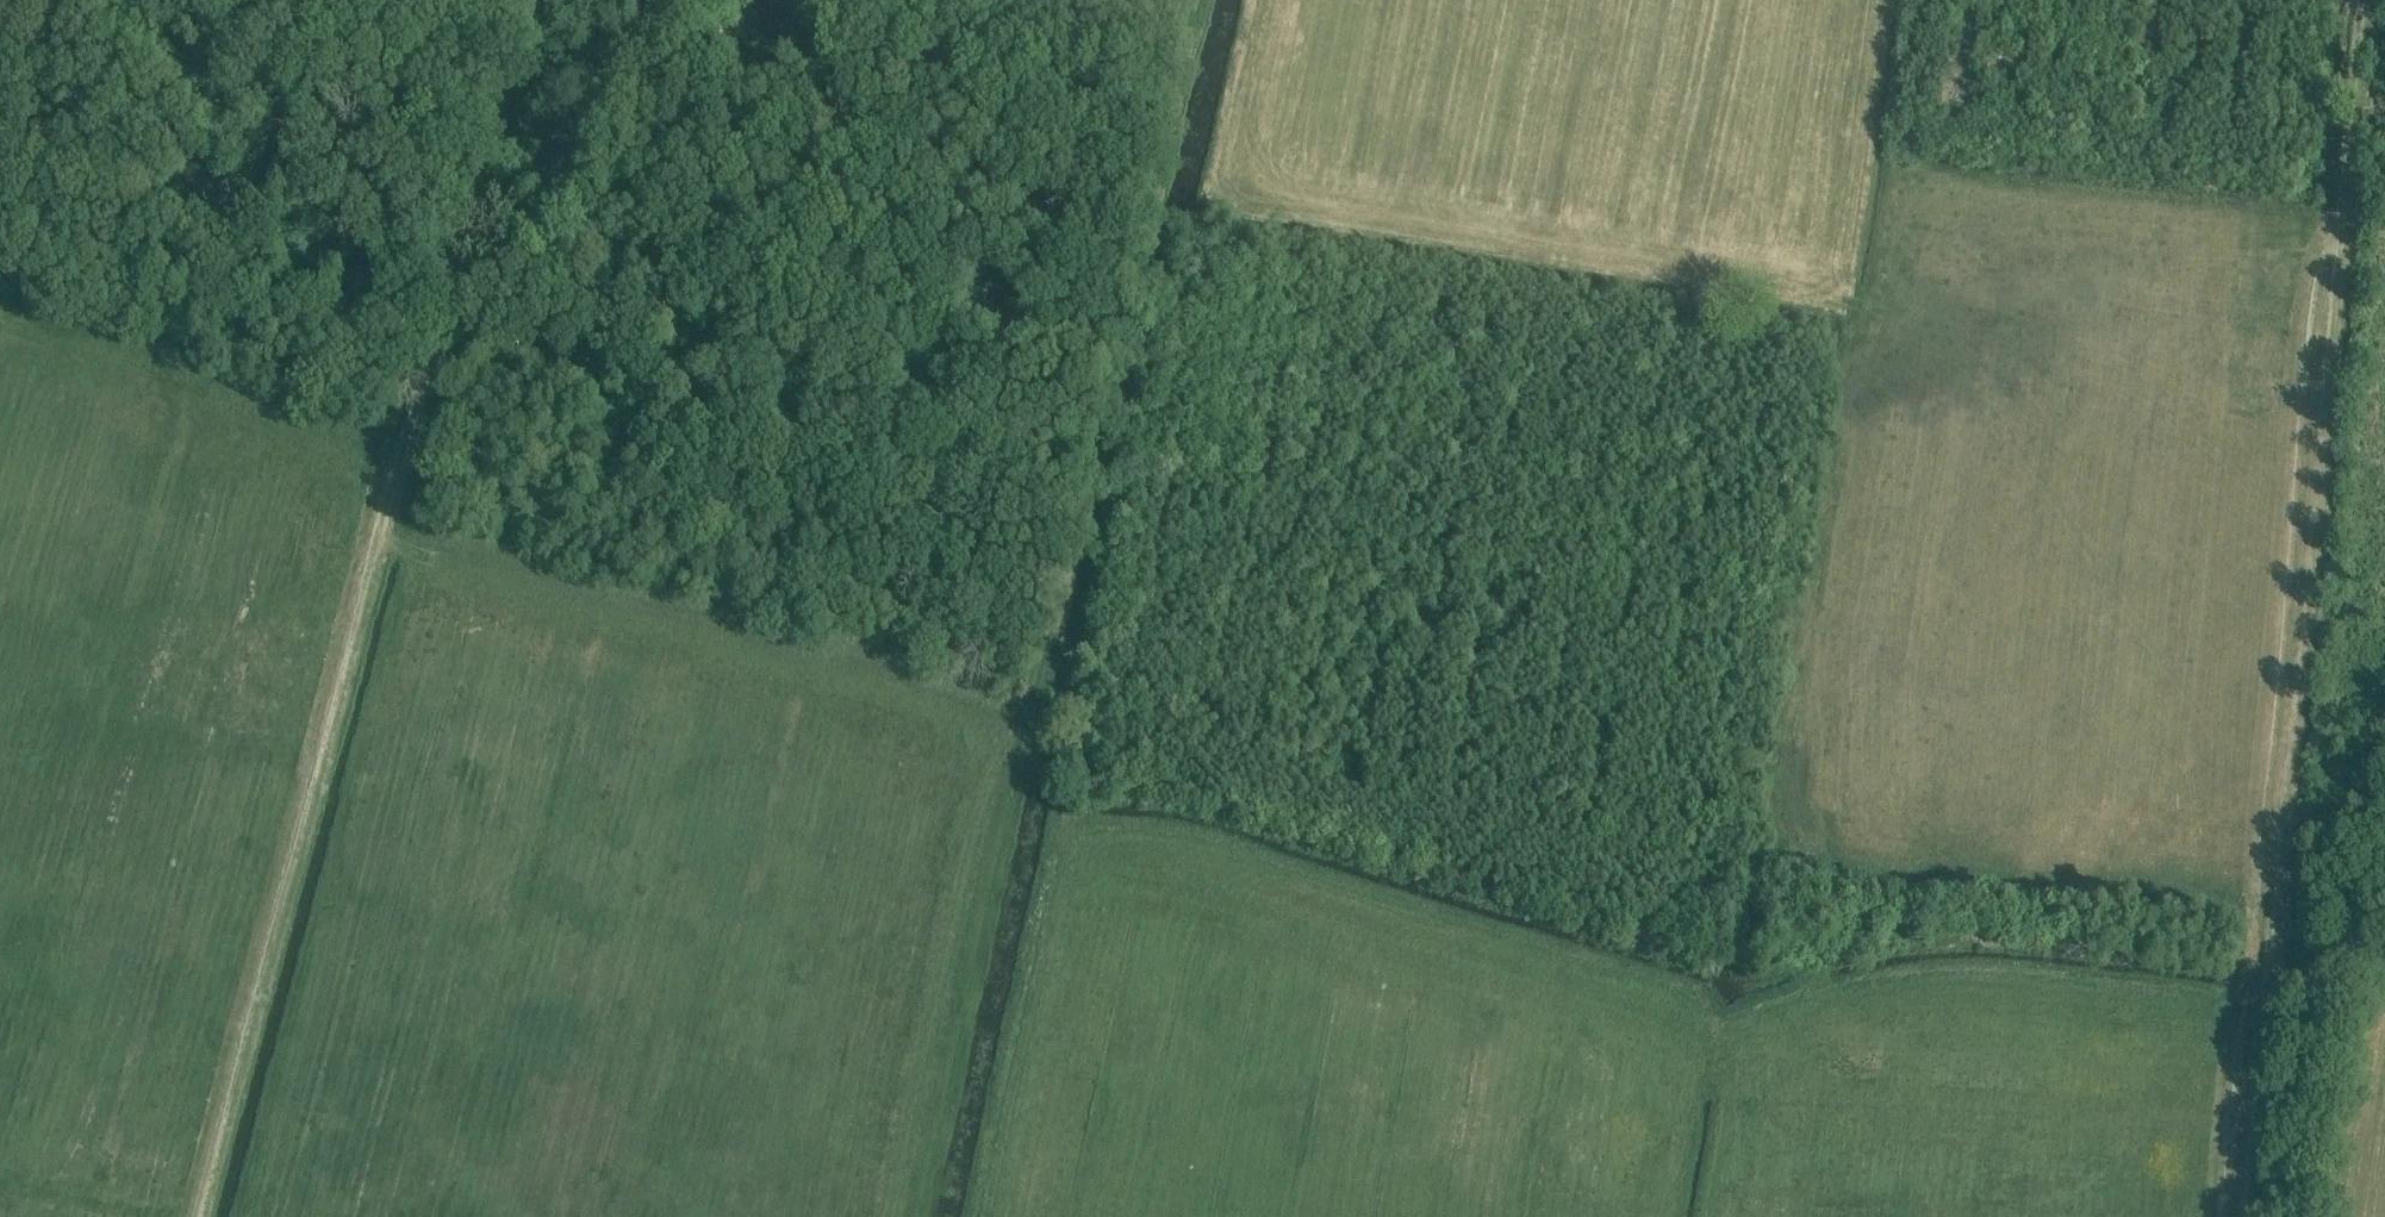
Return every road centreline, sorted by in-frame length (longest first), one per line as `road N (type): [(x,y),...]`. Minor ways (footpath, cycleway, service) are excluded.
road 1 (track): [(530,0),(383,514)]
road 2 (track): [(2356,0),(2332,230)]

